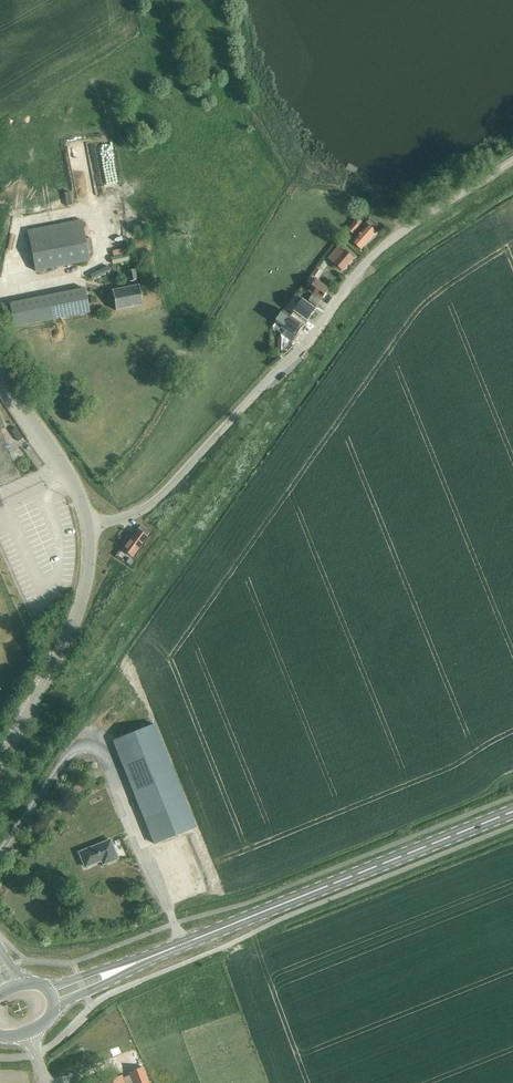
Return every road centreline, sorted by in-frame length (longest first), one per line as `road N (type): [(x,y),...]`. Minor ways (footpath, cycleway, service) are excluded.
road 1 (unclassified): [(93,525),(130,518),(156,501),(304,346),(359,268),(512,162)]
road 2 (secondary): [(148,958),(512,813)]
road 3 (unclassified): [(0,763),(83,614),(93,525)]
road 4 (unclassified): [(93,525),(76,479),(0,377)]

